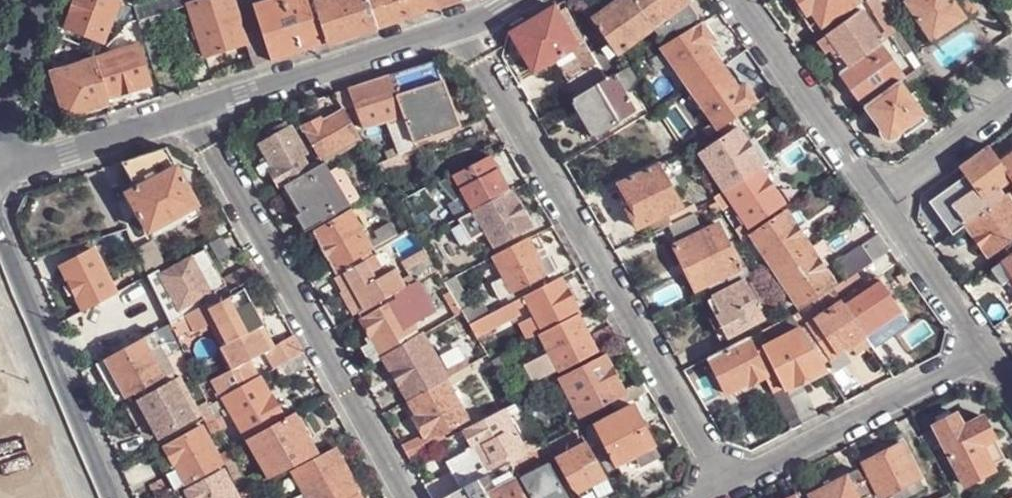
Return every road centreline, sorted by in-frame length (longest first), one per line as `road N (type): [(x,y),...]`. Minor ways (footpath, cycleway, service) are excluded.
road 1 (residential): [(461,25),(727,482)]
road 2 (residential): [(195,112),(407,497)]
road 3 (residential): [(727,482),(983,348)]
road 4 (residential): [(195,112),(461,25)]
road 5 (secondary): [(0,244),(115,497)]
road 6 (residential): [(739,0),(879,197)]
road 7 (residential): [(0,178),(195,112)]
road 8 (residential): [(879,197),(983,348)]
road 9 (residential): [(1011,104),(879,197)]

